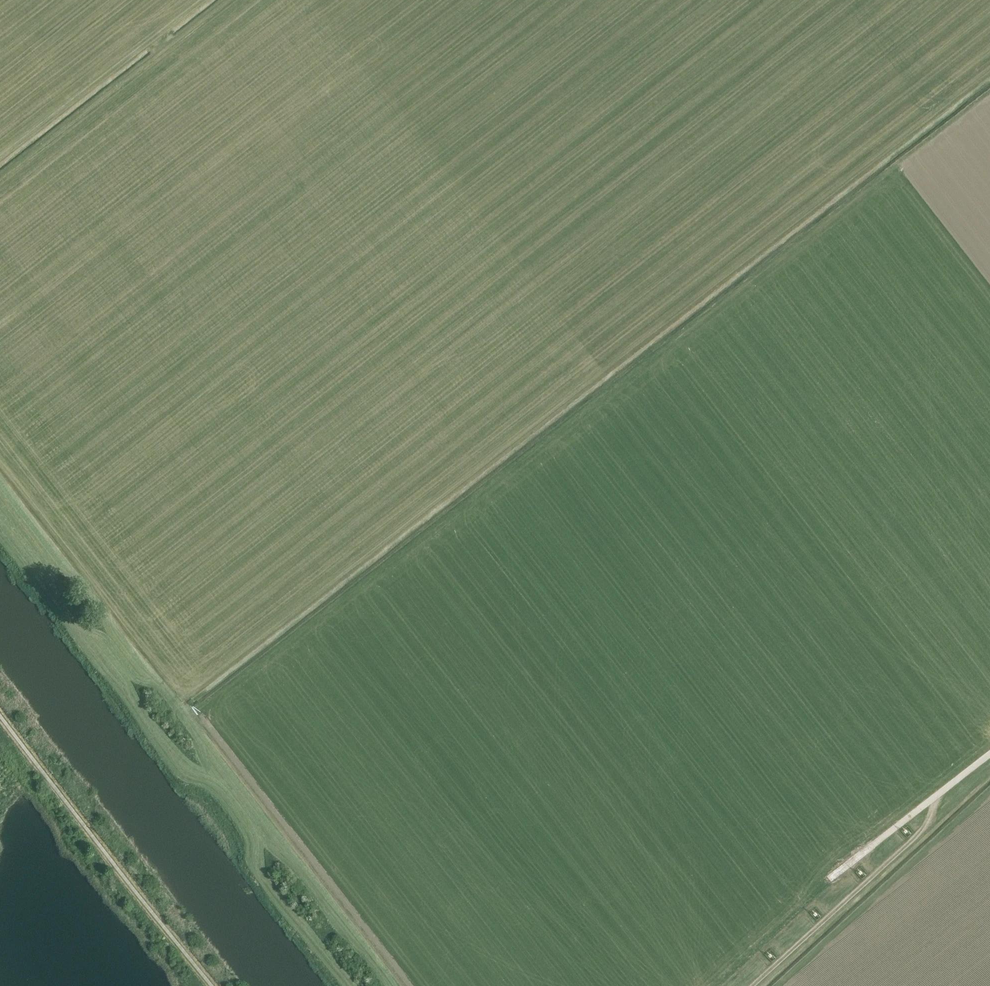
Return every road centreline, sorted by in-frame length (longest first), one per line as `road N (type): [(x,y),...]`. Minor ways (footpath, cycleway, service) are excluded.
road 1 (track): [(753,985),(930,820),(936,793)]

